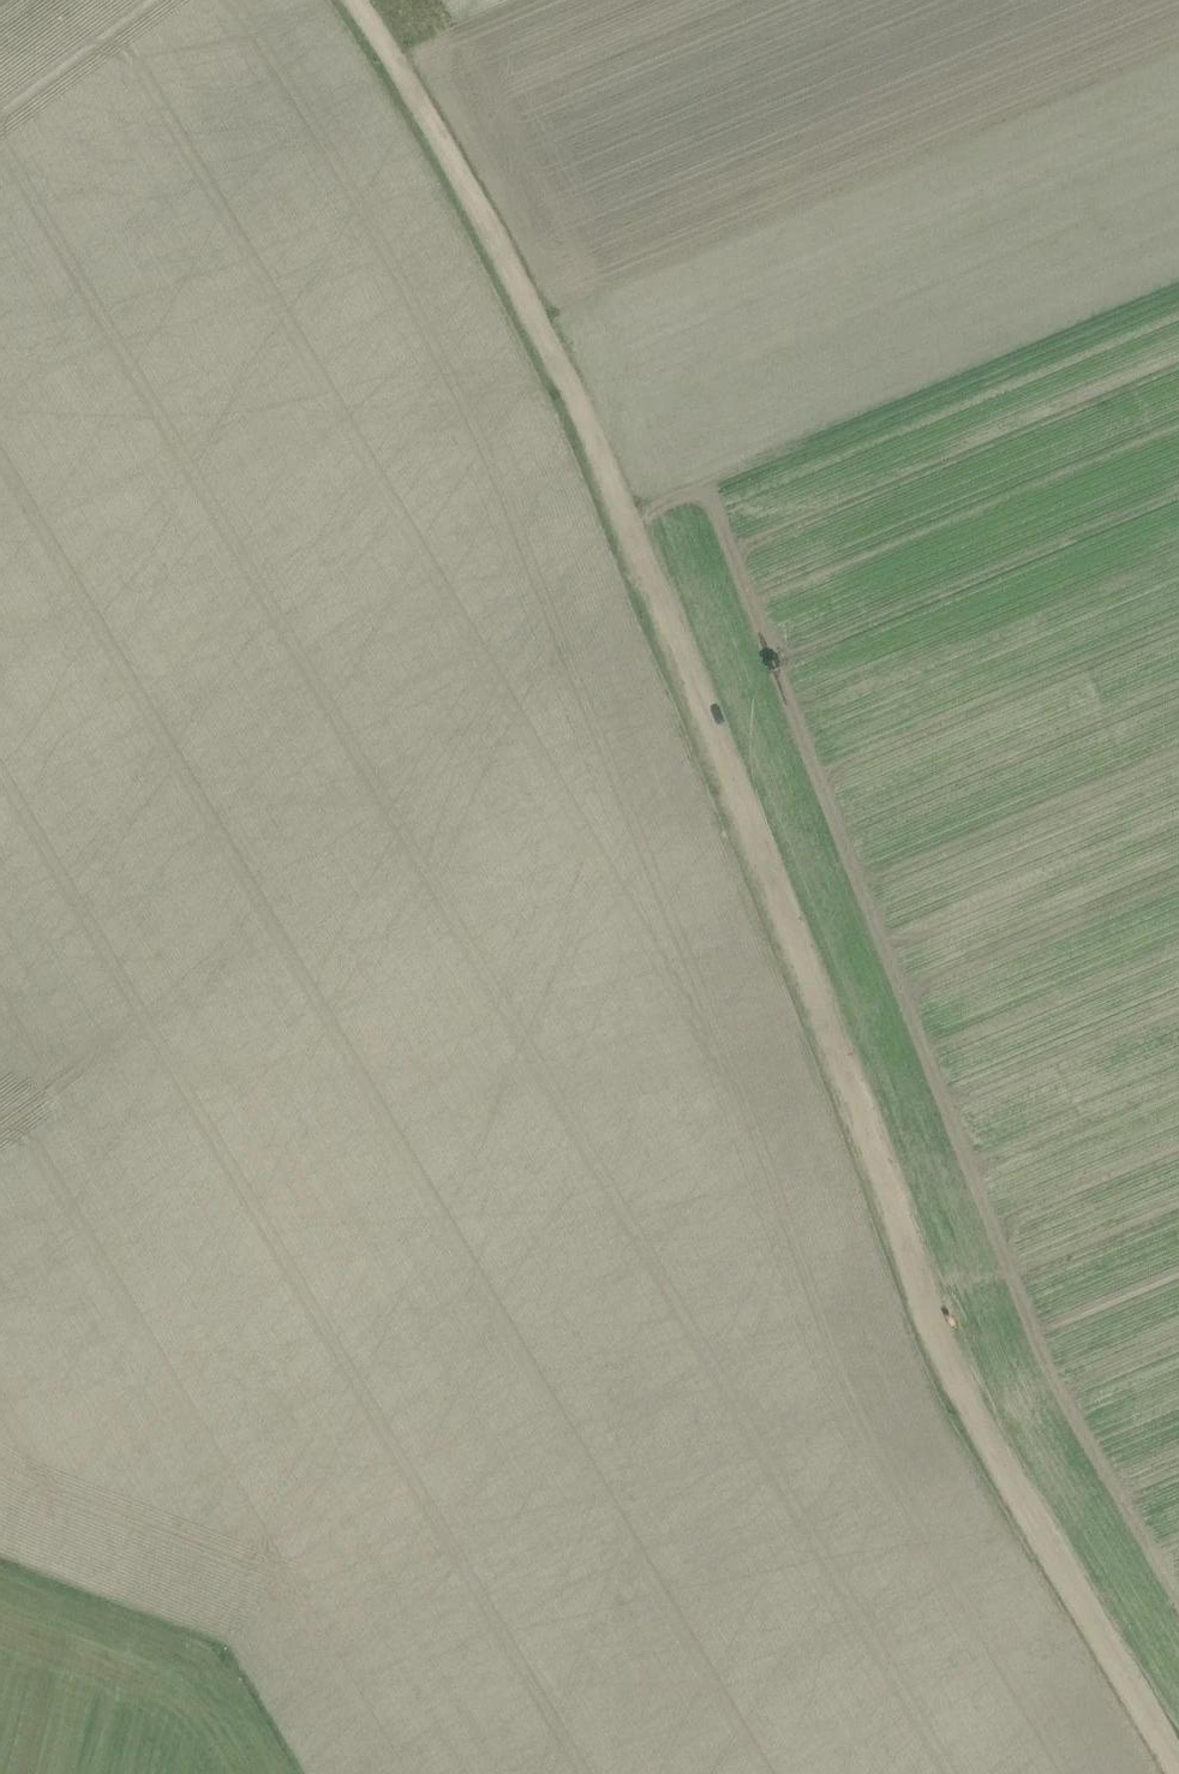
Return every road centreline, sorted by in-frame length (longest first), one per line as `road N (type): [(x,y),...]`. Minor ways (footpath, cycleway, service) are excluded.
road 1 (track): [(1178,1762),(955,1374),(690,662),(462,188),(347,0)]

